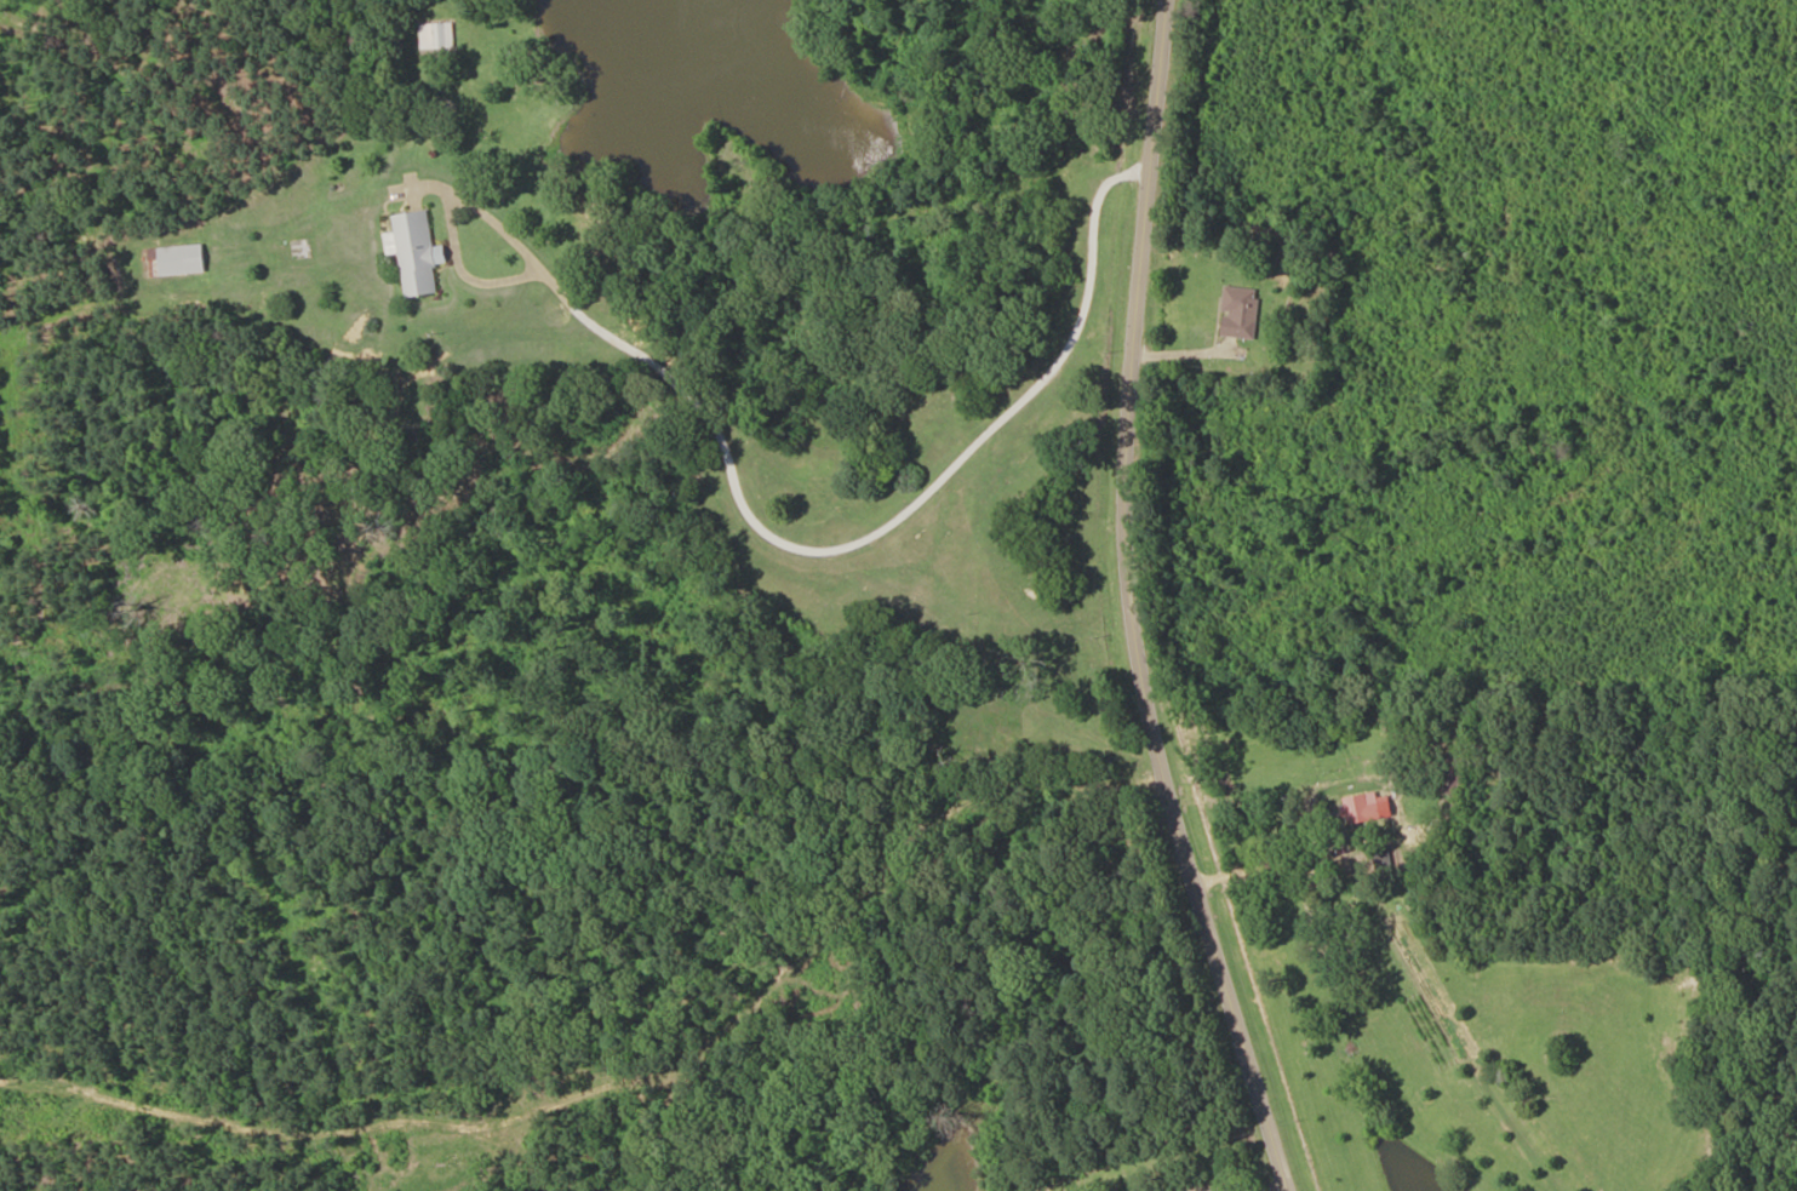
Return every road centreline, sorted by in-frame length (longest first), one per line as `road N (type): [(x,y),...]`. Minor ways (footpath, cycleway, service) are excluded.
road 1 (secondary): [(1293,1190),(1249,1070),(1166,664),(1131,554),(1131,349),(1168,0)]

